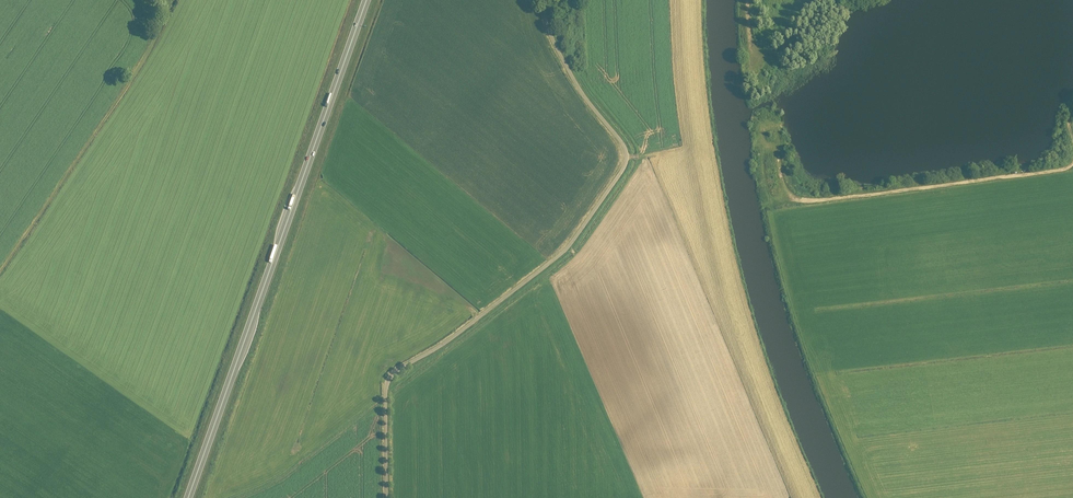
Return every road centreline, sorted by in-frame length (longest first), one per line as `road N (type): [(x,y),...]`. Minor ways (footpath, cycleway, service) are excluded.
road 1 (unclassified): [(386,497),(391,376),(561,254),(625,165),(624,147),(555,46),(541,0)]
road 2 (trunk): [(188,497),(365,0)]
road 3 (track): [(778,136),(789,189),(805,204),(1072,163)]
road 4 (track): [(149,0),(156,25),(148,54),(0,272)]

